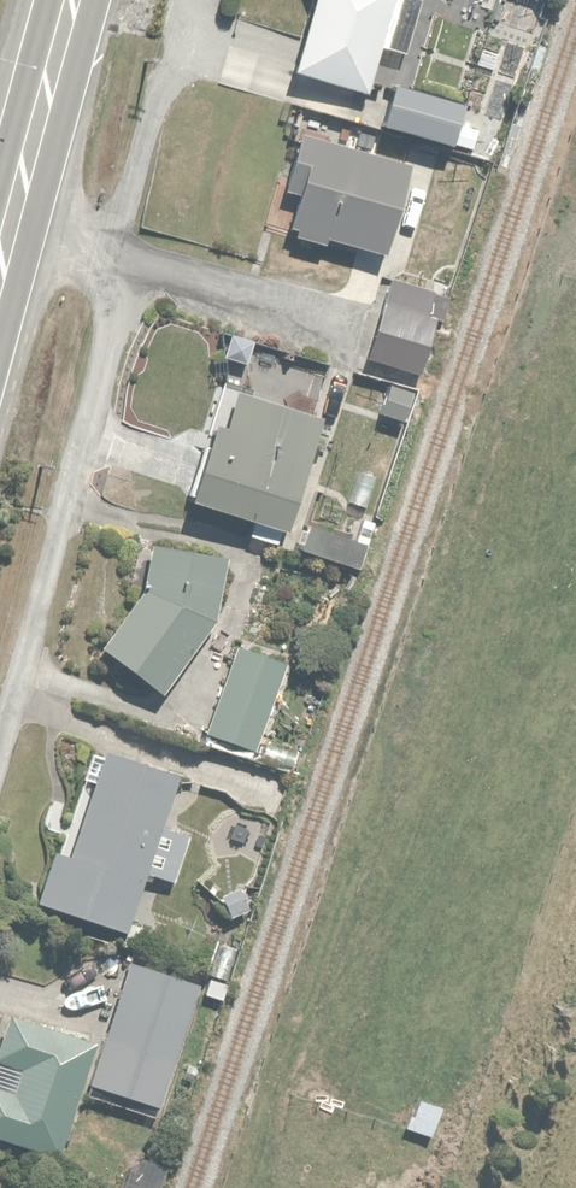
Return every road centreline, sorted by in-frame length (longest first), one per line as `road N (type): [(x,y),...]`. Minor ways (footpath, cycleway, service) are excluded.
road 1 (primary): [(0,276),(73,0)]

